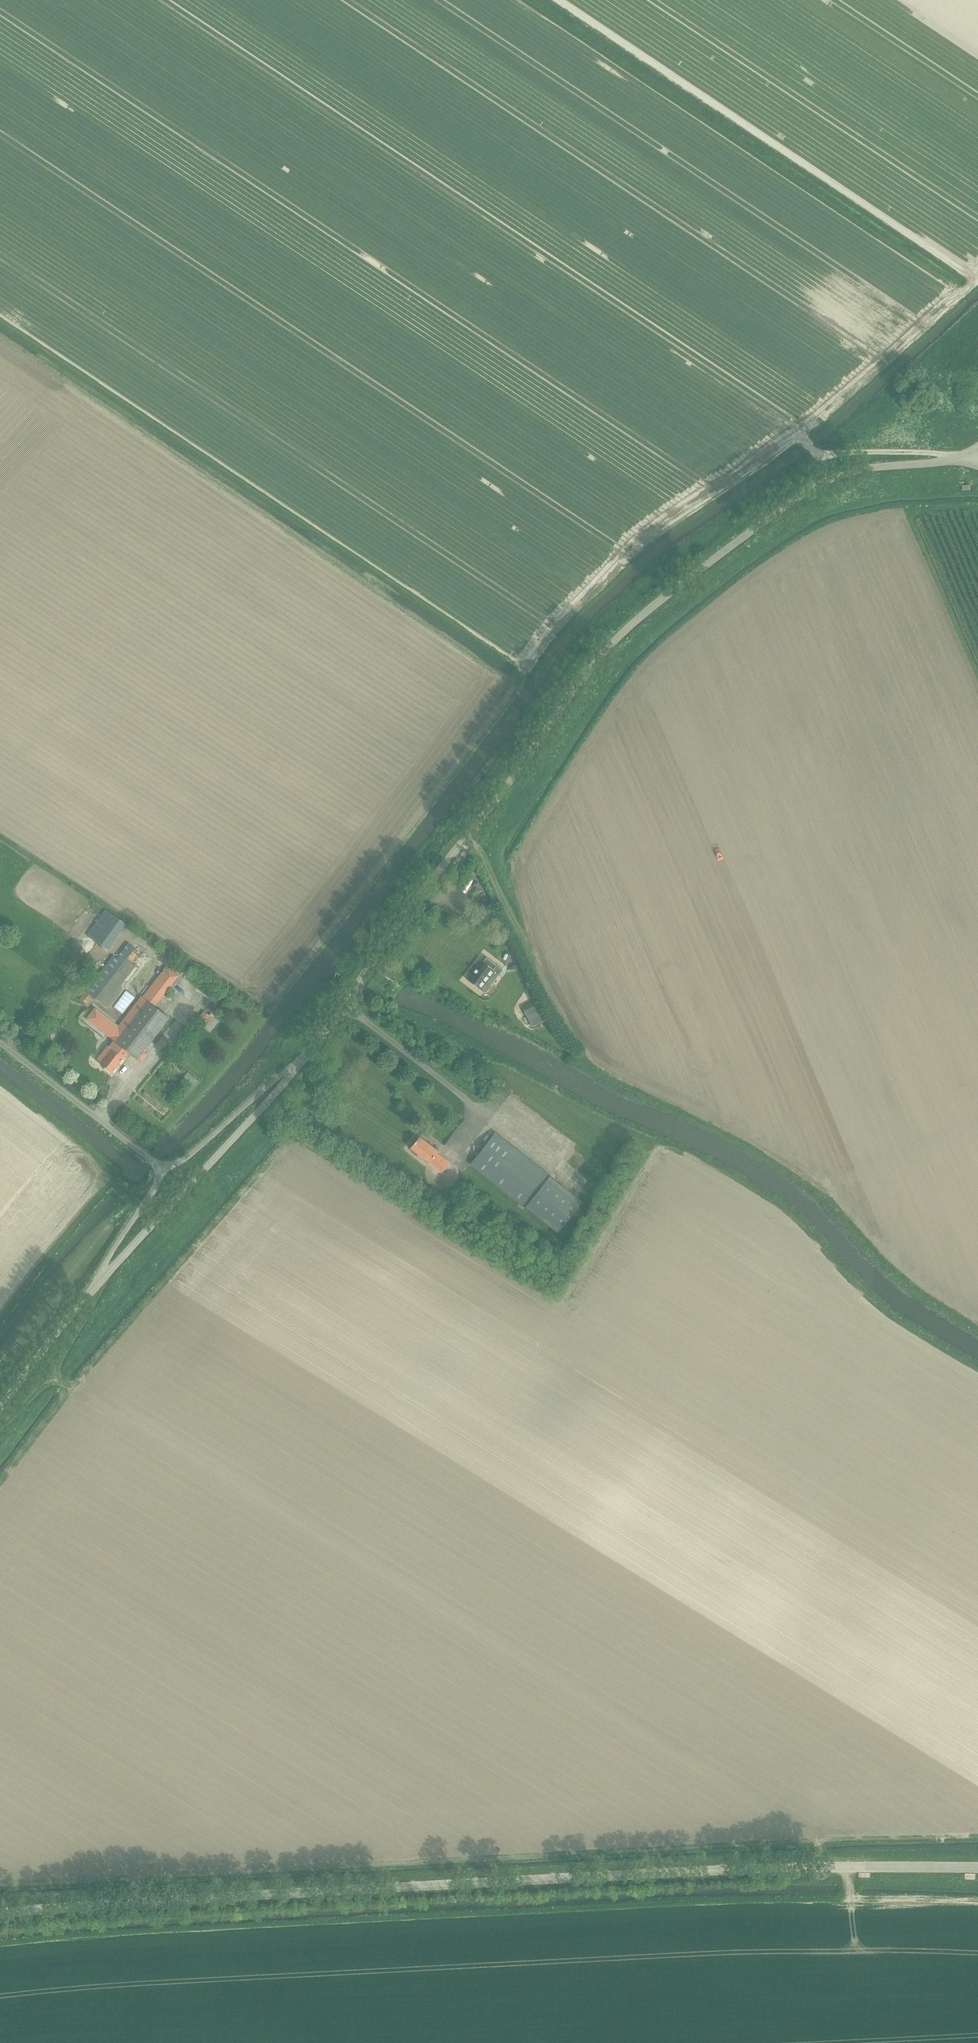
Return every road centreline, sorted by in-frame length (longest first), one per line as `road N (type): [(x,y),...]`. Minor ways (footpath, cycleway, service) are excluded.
road 1 (unclassified): [(0,1911),(796,1866),(977,1867)]
road 2 (unclassified): [(317,1045),(405,911),(638,619),(814,485),(849,469),(977,458)]
road 3 (unclassified): [(102,1279),(317,1045)]
road 4 (unclassified): [(160,1167),(0,1042)]
road 5 (unclassified): [(160,1167),(178,1163),(317,1045)]
road 6 (unclassified): [(0,1414),(102,1279)]
road 7 (unclassified): [(102,1279),(160,1167)]

